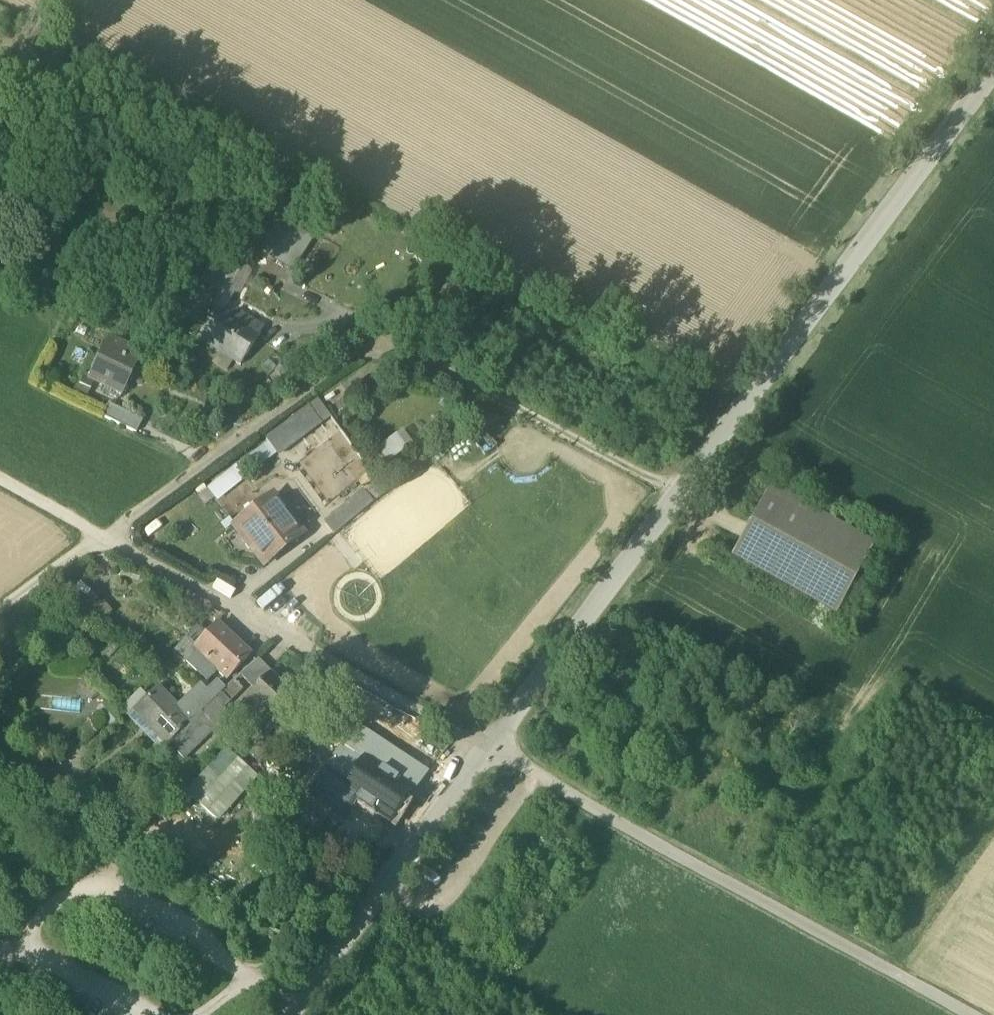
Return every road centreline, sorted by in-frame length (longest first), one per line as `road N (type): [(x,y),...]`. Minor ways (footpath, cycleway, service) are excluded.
road 1 (residential): [(488,749),(993,71)]
road 2 (residential): [(967,1014),(488,749)]
road 3 (track): [(683,487),(606,455),(251,266)]
road 4 (residential): [(488,749),(103,538)]
road 5 (residential): [(377,332),(103,538)]
road 6 (residential): [(288,1014),(488,749)]
road 7 (residential): [(103,538),(0,614)]

